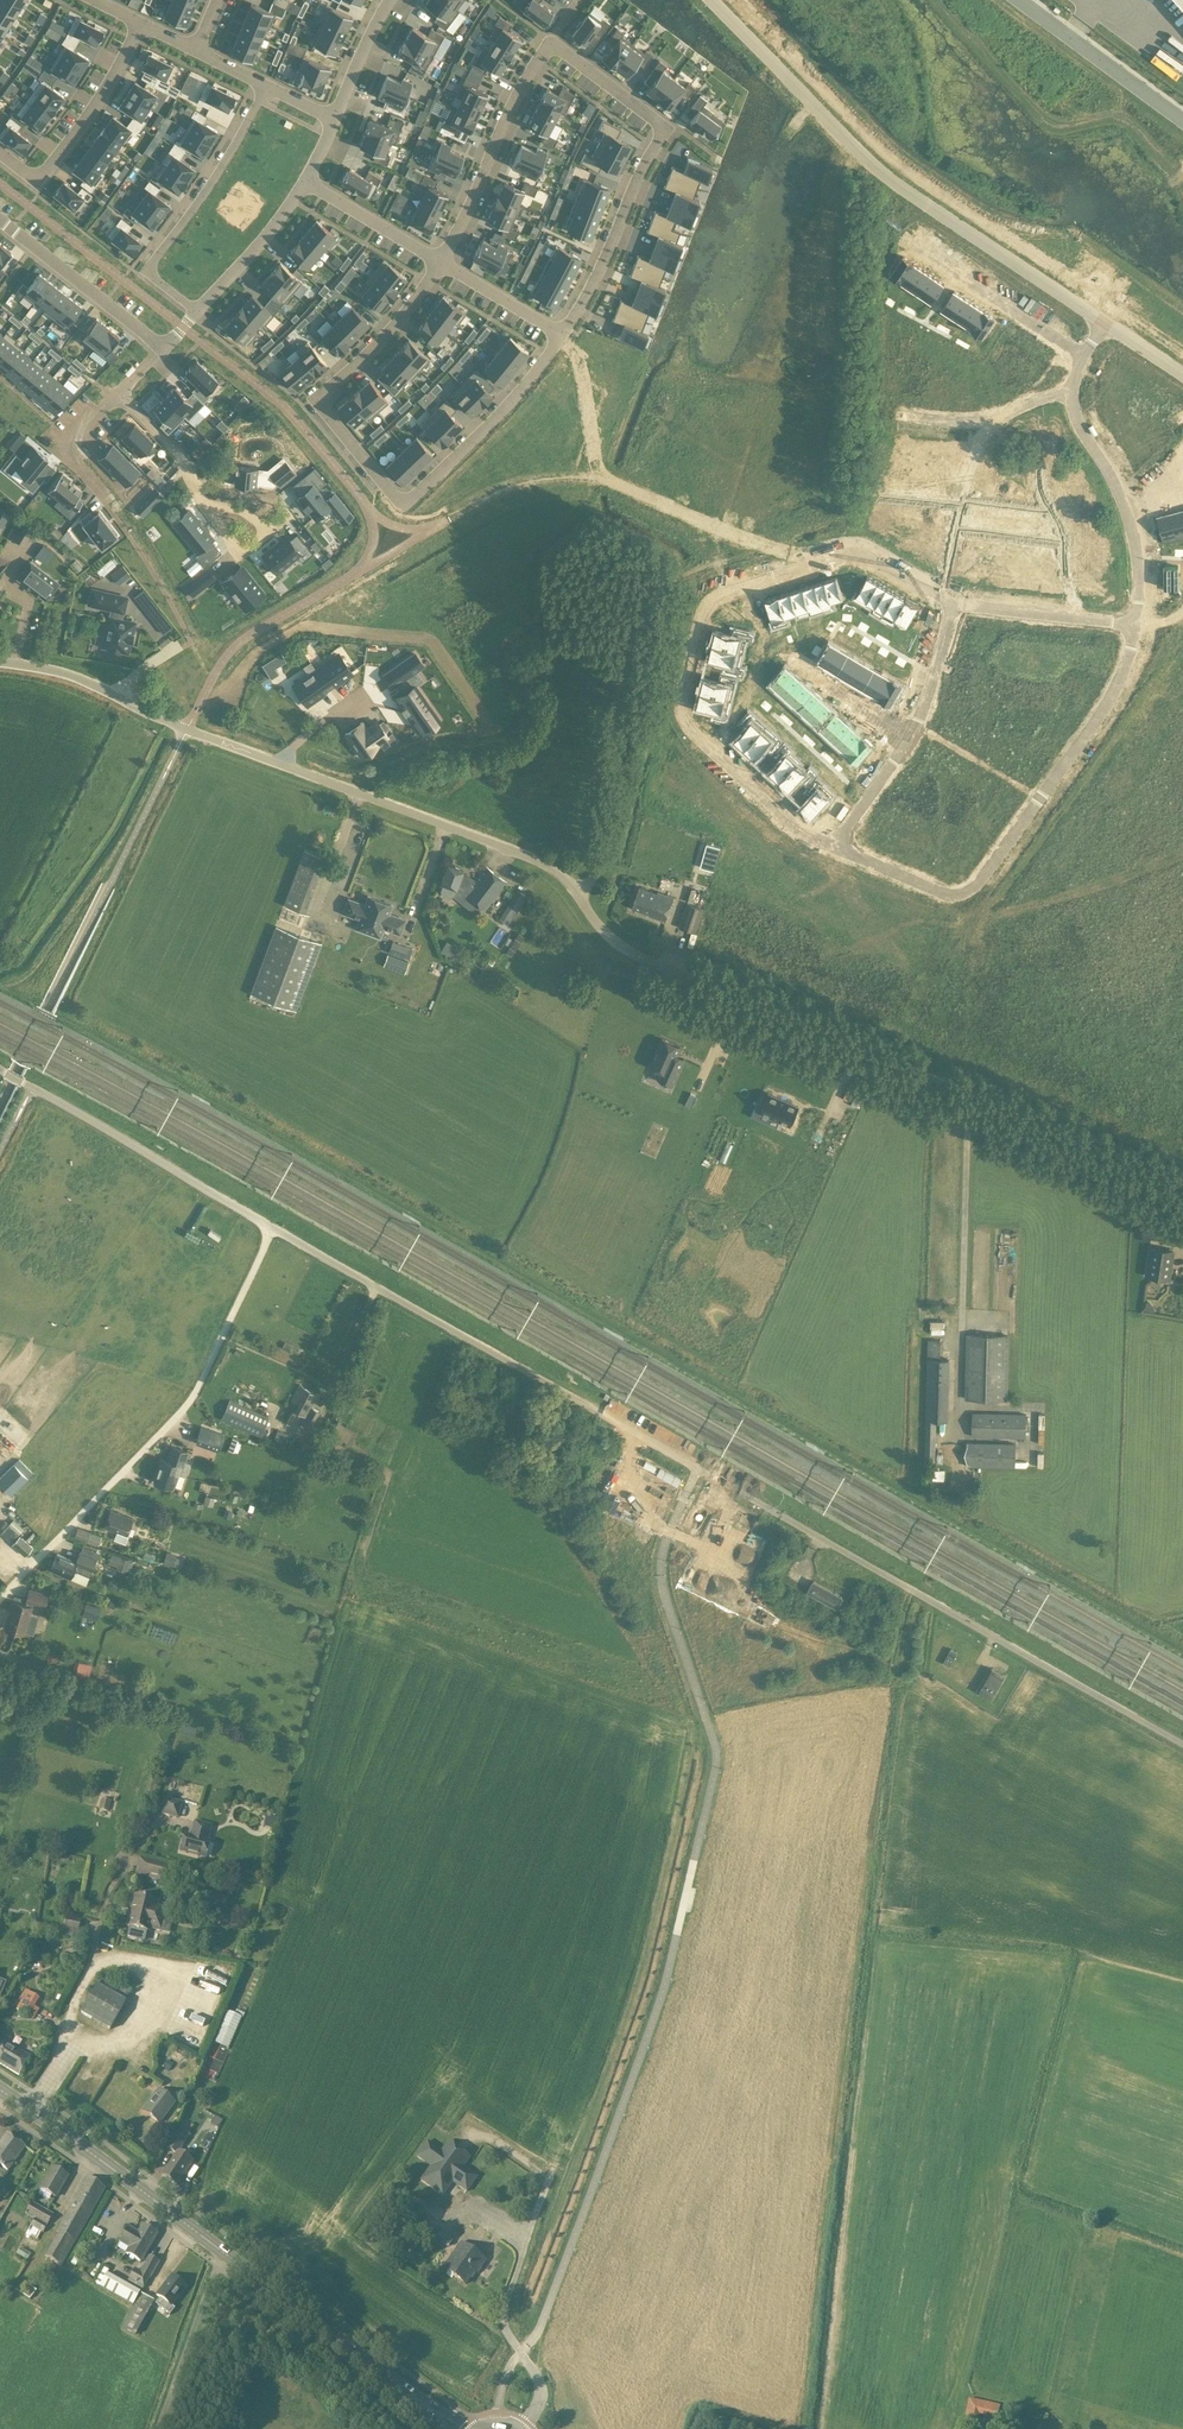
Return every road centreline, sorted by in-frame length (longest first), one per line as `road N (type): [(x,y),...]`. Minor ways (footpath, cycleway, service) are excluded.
road 1 (unclassified): [(1182,1746),(33,1088)]
road 2 (unclassified): [(1182,1191),(627,949),(574,883),(540,861),(278,762)]
road 3 (residential): [(560,335),(662,128),(552,42),(496,134),(440,261)]
road 4 (residential): [(957,605),(865,553),(847,551),(723,593),(701,617),(681,686),(683,717),(802,833),(831,845)]
road 5 (residential): [(440,261),(374,351),(315,399),(394,496),(412,495),(560,335)]
road 6 (tertiary): [(711,0),(886,177),(1112,328)]
road 7 (residential): [(831,845),(943,895),(972,890),(1108,707),(1132,666),(1143,622)]
road 8 (track): [(0,1599),(194,1395),(274,1229)]
road 9 (primary): [(460,2428),(223,2248)]
road 10 (unclassified): [(278,762),(77,678),(0,661)]
road 11 (residential): [(196,313),(145,270),(266,84)]
road 12 (residential): [(957,605),(911,732),(831,845)]
road 13 (unclassified): [(524,2428),(542,2390),(504,2328),(503,2312),(548,2178)]
road 14 (primary): [(223,2248),(5,2093)]
road 15 (residential): [(0,154),(37,182),(104,92),(139,24)]
road 16 (residential): [(191,640),(122,519),(62,447)]
road 17 (residential): [(905,235),(1089,361)]
road 18 (residential): [(163,350),(0,221)]
road 19 (unclassified): [(1182,120),(1020,0)]
road 20 (unclassified): [(158,2428),(223,2248)]
road 21 (residential): [(1143,622),(957,605)]
road 22 (residential): [(907,421),(967,424),(1083,397)]
road 23 (residential): [(305,183),(196,313)]
road 24 (residential): [(305,183),(440,261)]
road 25 (unclassified): [(117,394),(182,460),(211,510)]
road 26 (track): [(917,142),(907,51),(884,0)]
road 27 (residential): [(440,261),(560,335)]
road 28 (residential): [(1143,622),(1142,561),(1125,487)]
road 29 (residential): [(391,0),(333,120)]
road 30 (unclassified): [(211,510),(239,554),(264,533),(229,508)]

